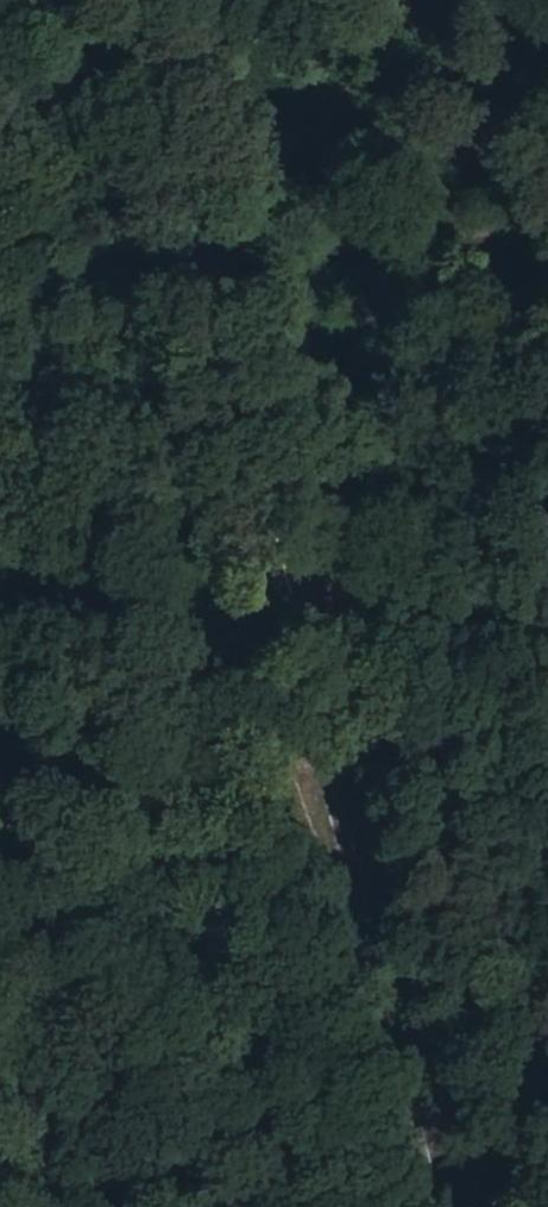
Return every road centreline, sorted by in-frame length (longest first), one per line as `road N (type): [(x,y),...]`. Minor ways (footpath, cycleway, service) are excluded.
road 1 (secondary): [(144,0),(303,702),(436,1206)]
road 2 (track): [(547,210),(382,310),(340,355),(333,397),(339,528)]
road 3 (track): [(152,362),(252,631),(303,702)]
road 4 (track): [(339,528),(359,749),(351,869)]
road 5 (track): [(9,333),(95,317),(152,362)]

